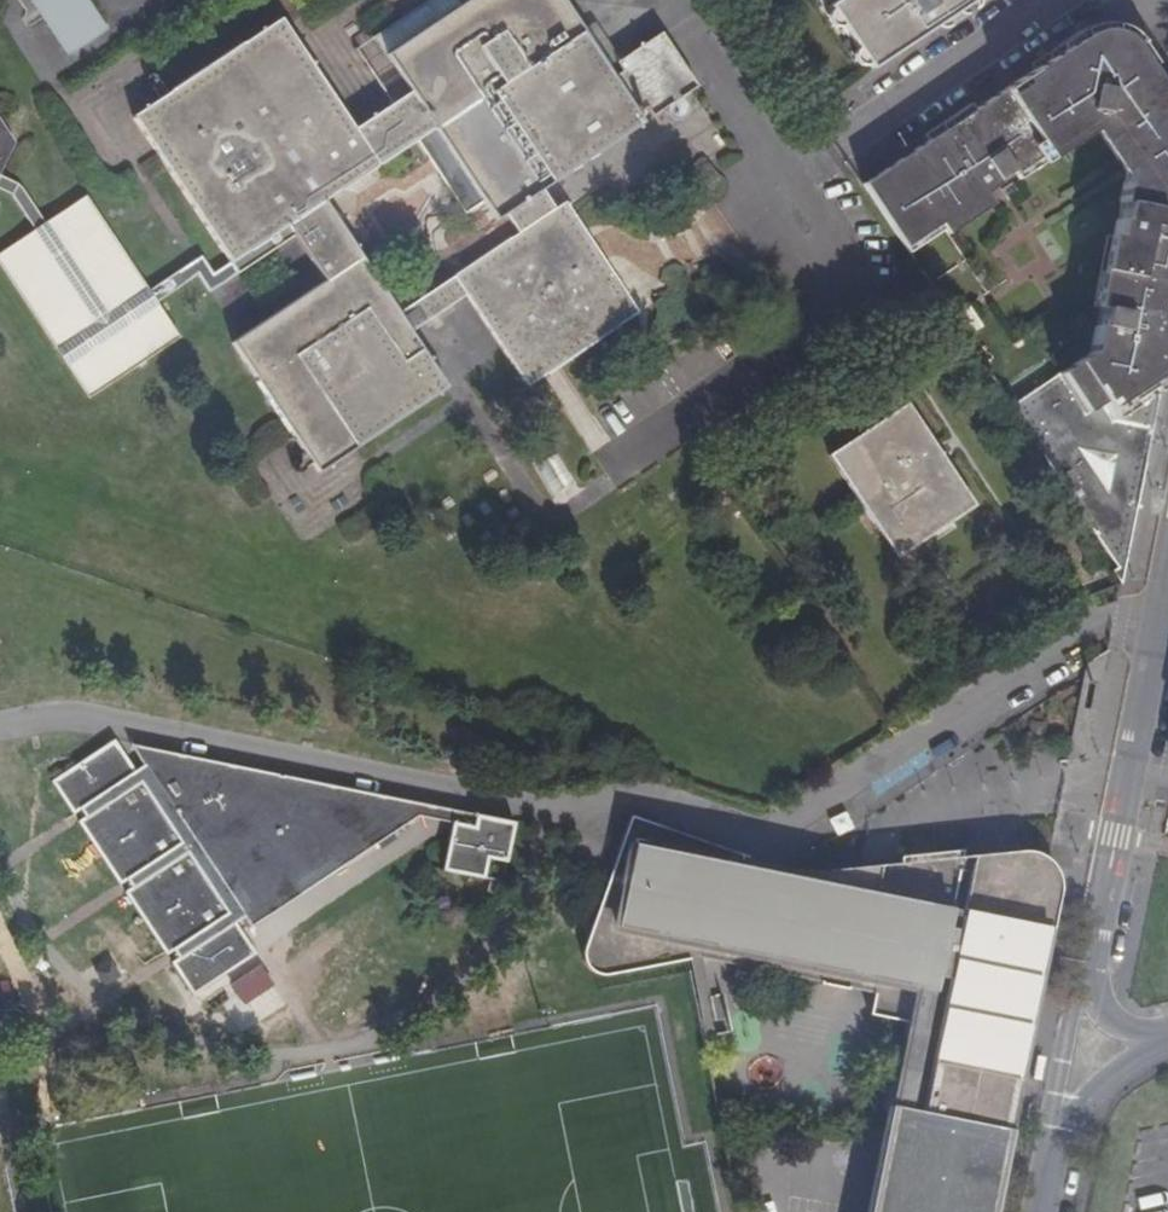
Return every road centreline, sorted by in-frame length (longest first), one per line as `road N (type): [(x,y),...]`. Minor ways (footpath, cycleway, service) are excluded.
road 1 (residential): [(1088,979),(1167,577)]
road 2 (residential): [(847,133),(1055,0)]
road 3 (residential): [(1088,979),(1055,1129)]
road 4 (unclassified): [(1167,1039),(1055,1129)]

